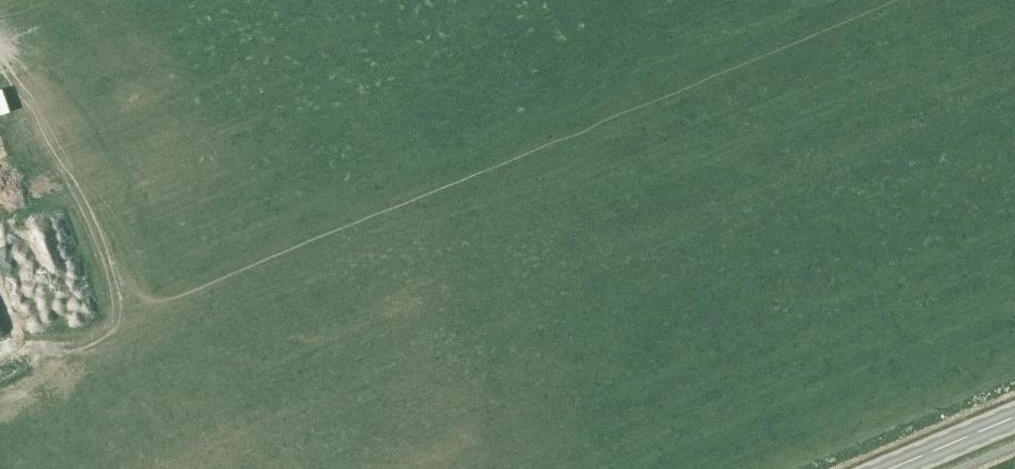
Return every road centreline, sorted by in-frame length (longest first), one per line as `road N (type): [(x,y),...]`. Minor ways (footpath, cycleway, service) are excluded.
road 1 (primary): [(893,468),(1014,418)]

